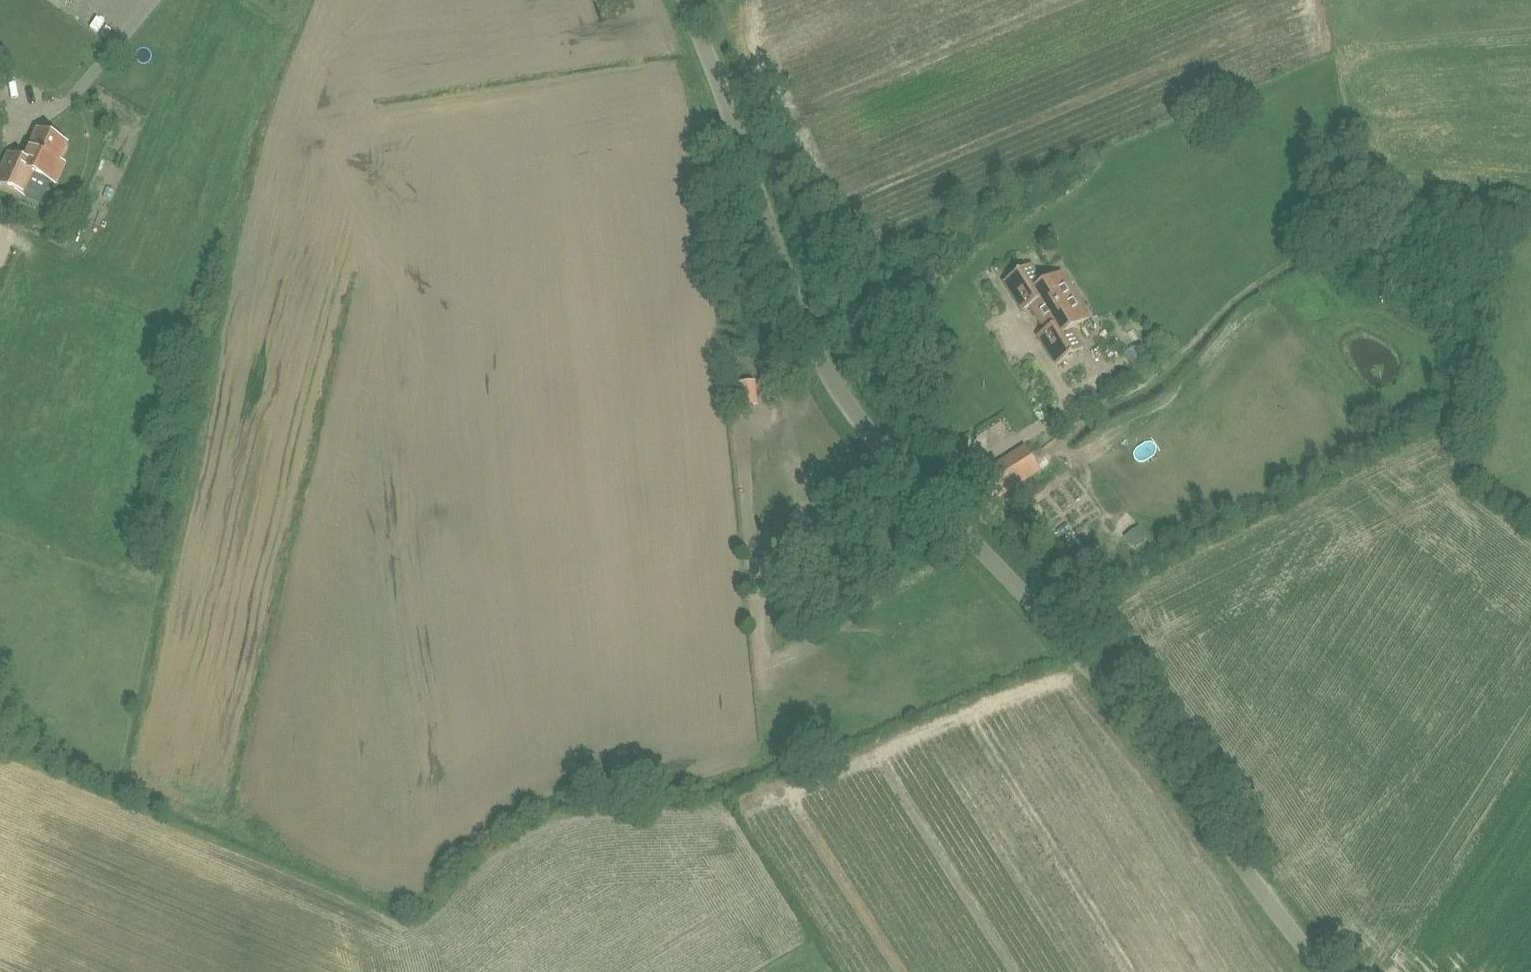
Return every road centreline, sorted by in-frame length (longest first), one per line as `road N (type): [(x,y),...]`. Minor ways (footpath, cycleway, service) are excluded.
road 1 (unclassified): [(1325,971),(1090,664),(844,402),(819,358),(686,0)]

